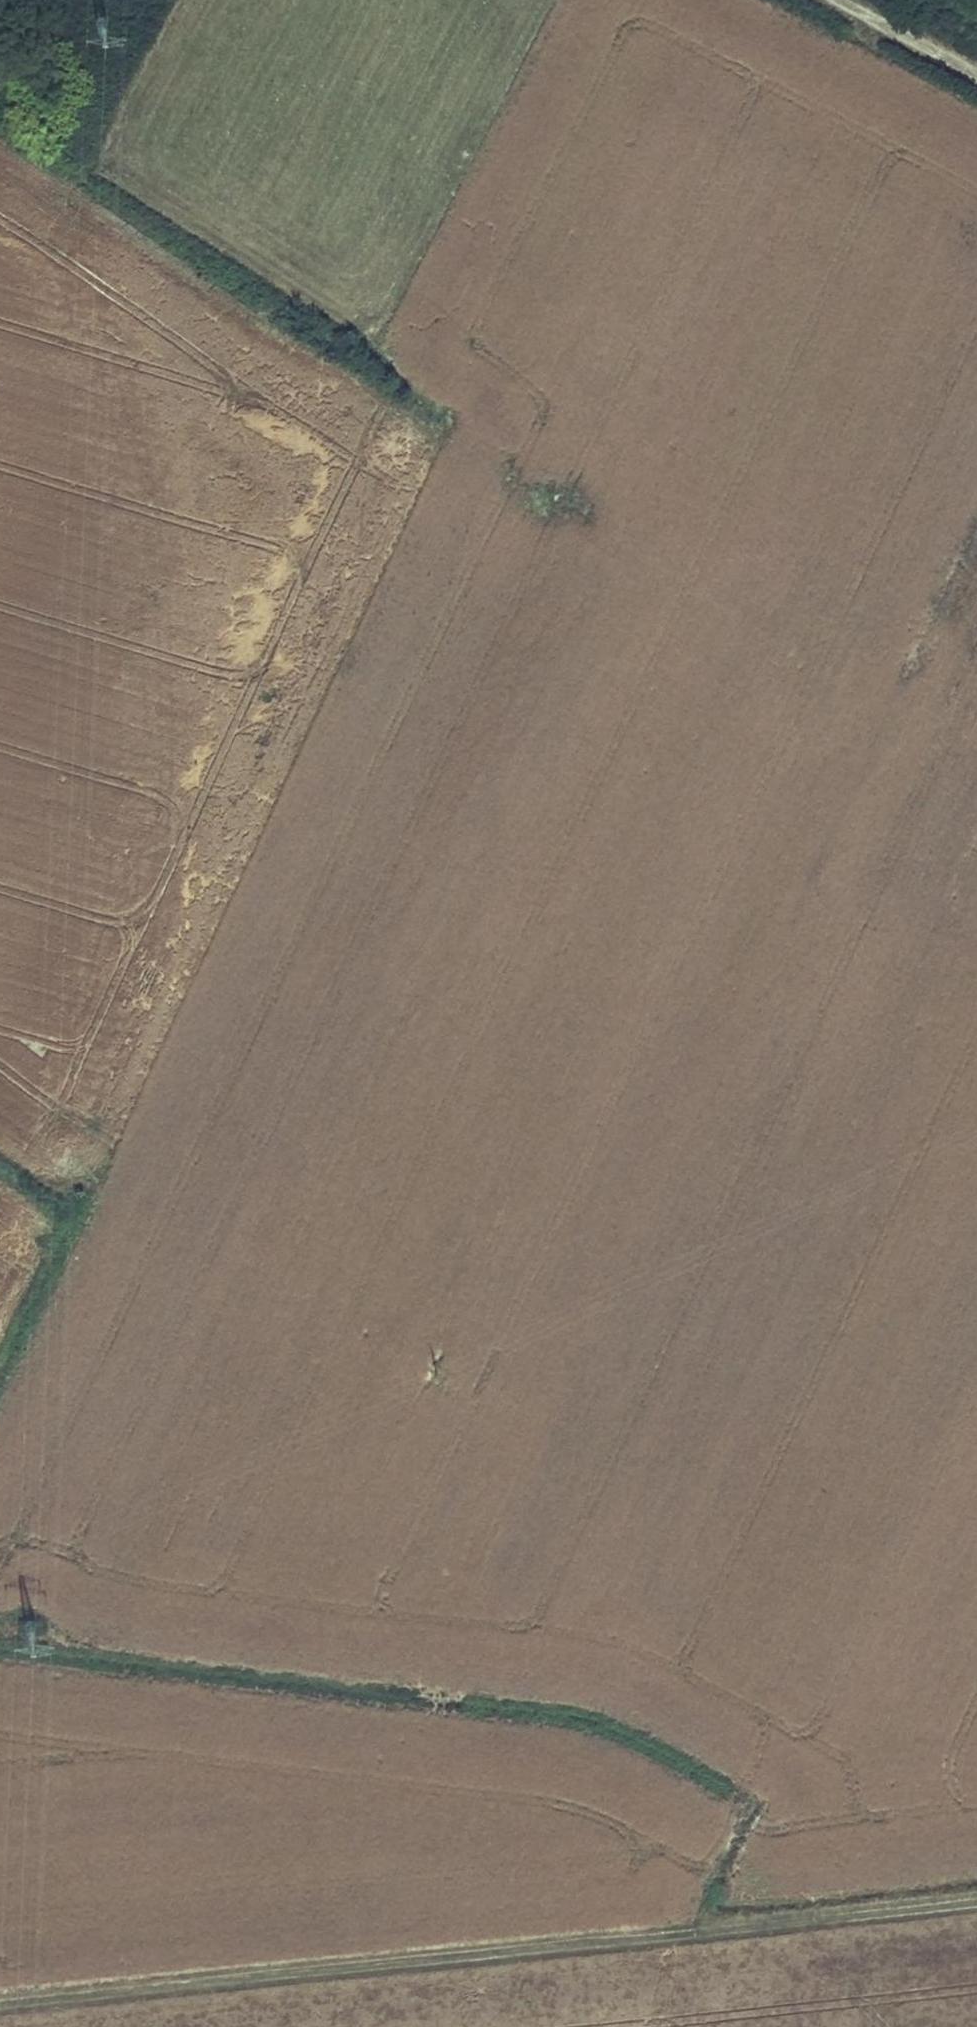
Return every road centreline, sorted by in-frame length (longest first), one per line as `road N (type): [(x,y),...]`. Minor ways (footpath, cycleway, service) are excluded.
road 1 (track): [(0,2005),(976,1906)]
road 2 (unclassified): [(862,0),(976,63)]

